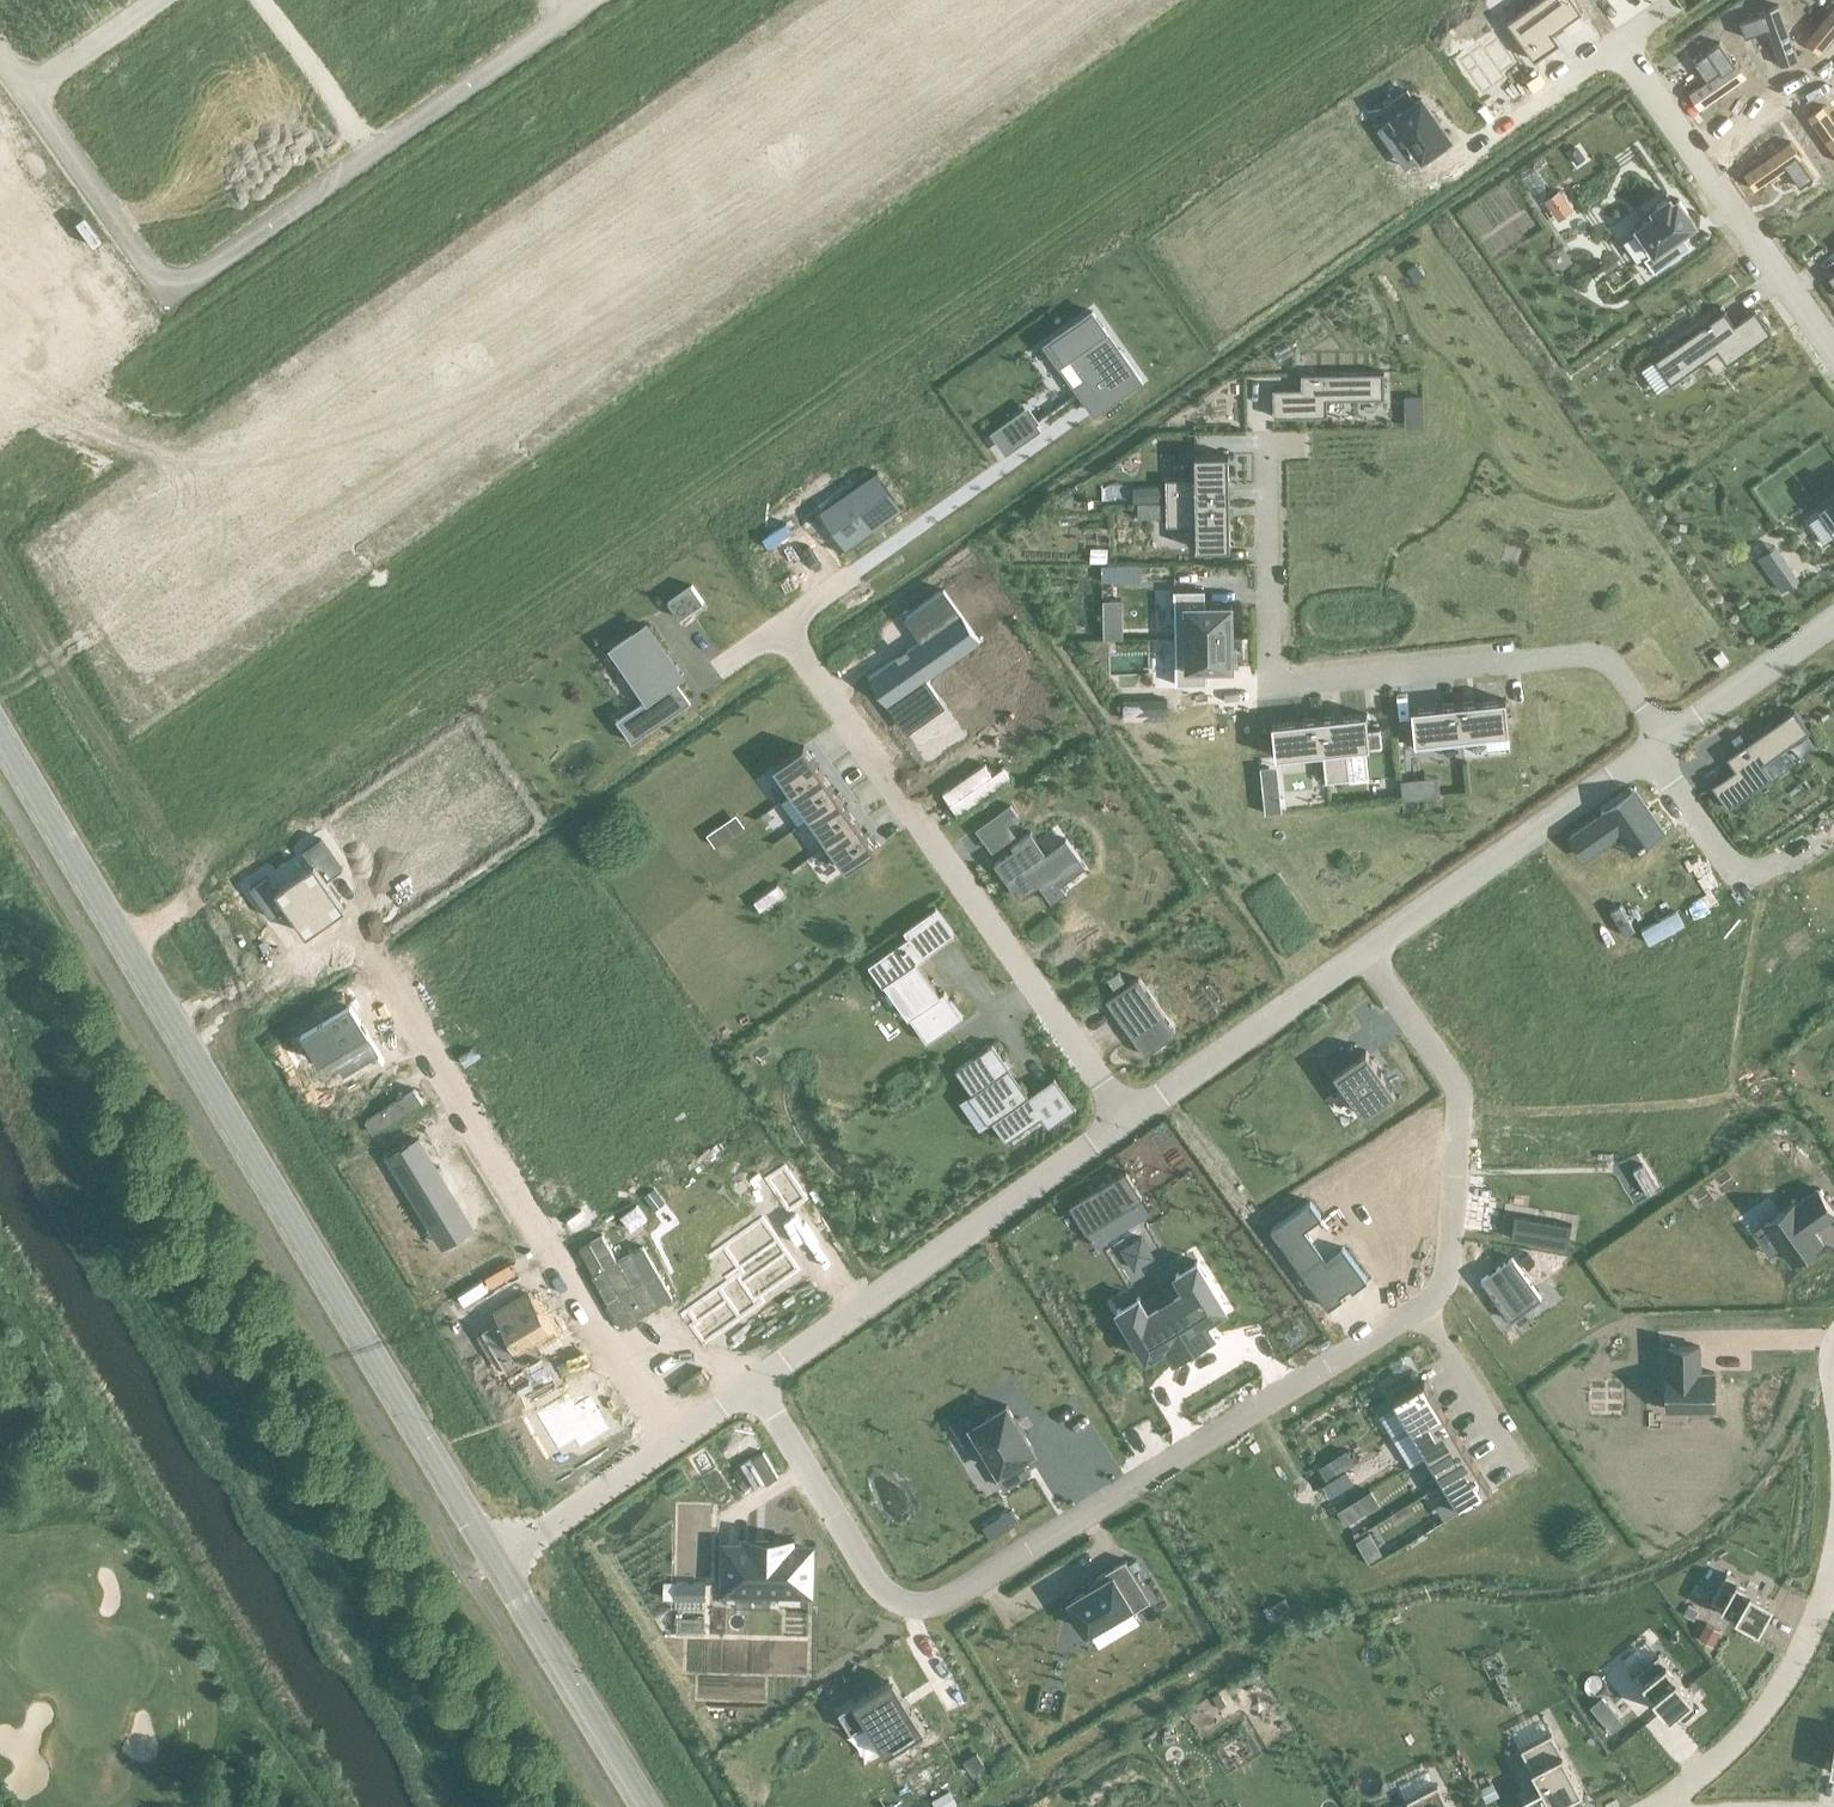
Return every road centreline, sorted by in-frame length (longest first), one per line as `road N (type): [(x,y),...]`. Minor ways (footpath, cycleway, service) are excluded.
road 1 (residential): [(754,1383),(886,1590),(916,1606),(948,1603),(1438,1293),(1446,1281),(1460,1090),(1363,950)]
road 2 (tertiary): [(495,1562),(0,728)]
road 3 (residential): [(565,17),(171,294),(25,89)]
road 4 (residential): [(1266,458),(1272,656),(1280,677),(1301,683),(1587,653),(1612,665),(1667,738)]
road 5 (residential): [(351,924),(667,1444)]
road 6 (residential): [(779,625),(1129,1120)]
road 7 (residential): [(1129,1120),(754,1383)]
road 8 (residential): [(1610,37),(1833,350)]
road 9 (residential): [(1649,750),(1363,950)]
road 10 (residential): [(1833,1566),(1778,1692),(1677,1806)]
road 11 (residential): [(1363,950),(1129,1120)]
road 12 (tertiary): [(647,1806),(495,1562)]
road 13 (residential): [(667,1444),(495,1562)]
road 14 (residential): [(1833,621),(1667,738)]
road 15 (residential): [(1649,750),(1741,882),(1773,858)]
road 16 (residential): [(152,0),(25,89)]
road 17 (residential): [(116,618),(0,692)]

